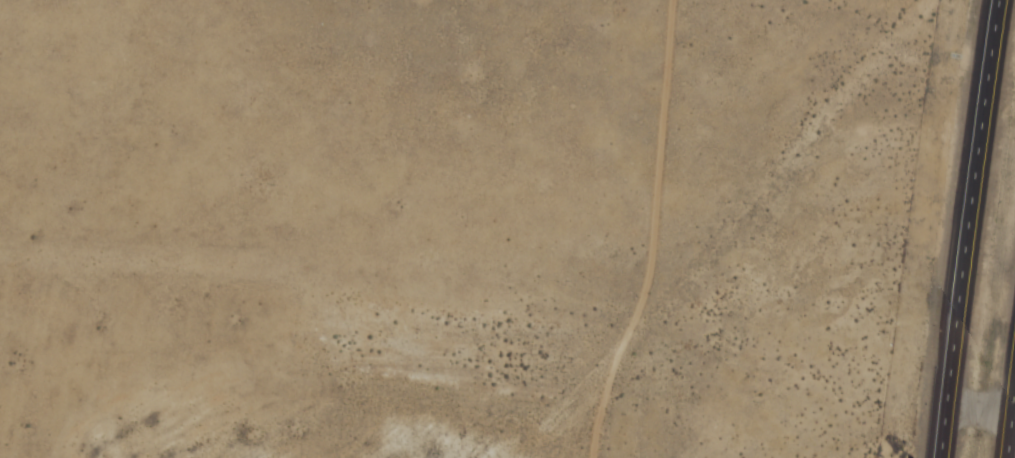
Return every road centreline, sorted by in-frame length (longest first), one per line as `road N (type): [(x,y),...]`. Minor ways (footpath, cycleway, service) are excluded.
road 1 (motorway): [(1004,0),(942,457)]

